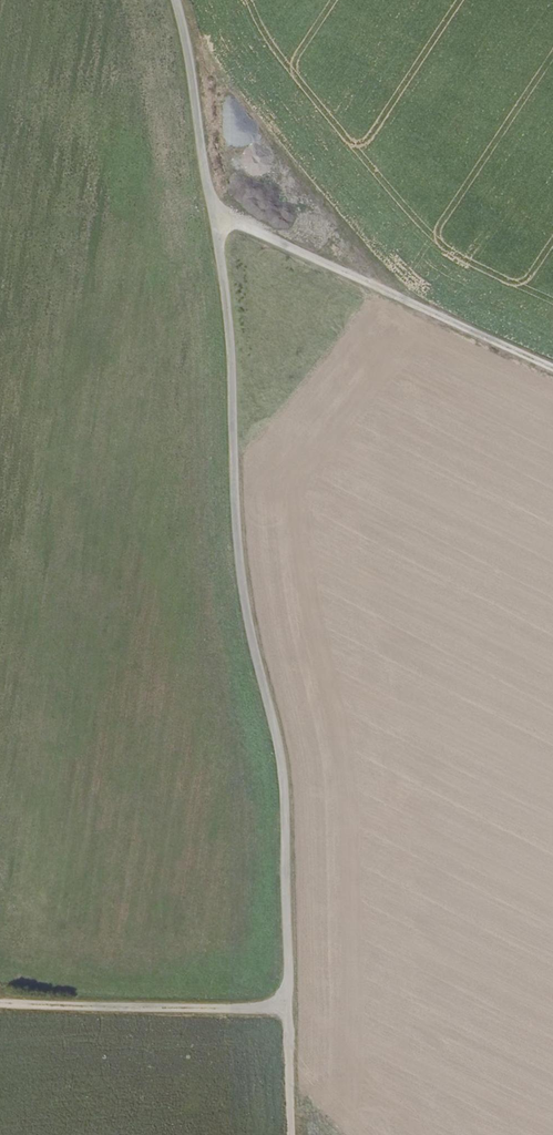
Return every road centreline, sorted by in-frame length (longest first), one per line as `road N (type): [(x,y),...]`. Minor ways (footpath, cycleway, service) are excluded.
road 1 (track): [(294,1134),(289,782),(246,597),(220,217),(173,0)]
road 2 (track): [(552,364),(220,217)]
road 3 (track): [(0,1001),(291,1009)]

